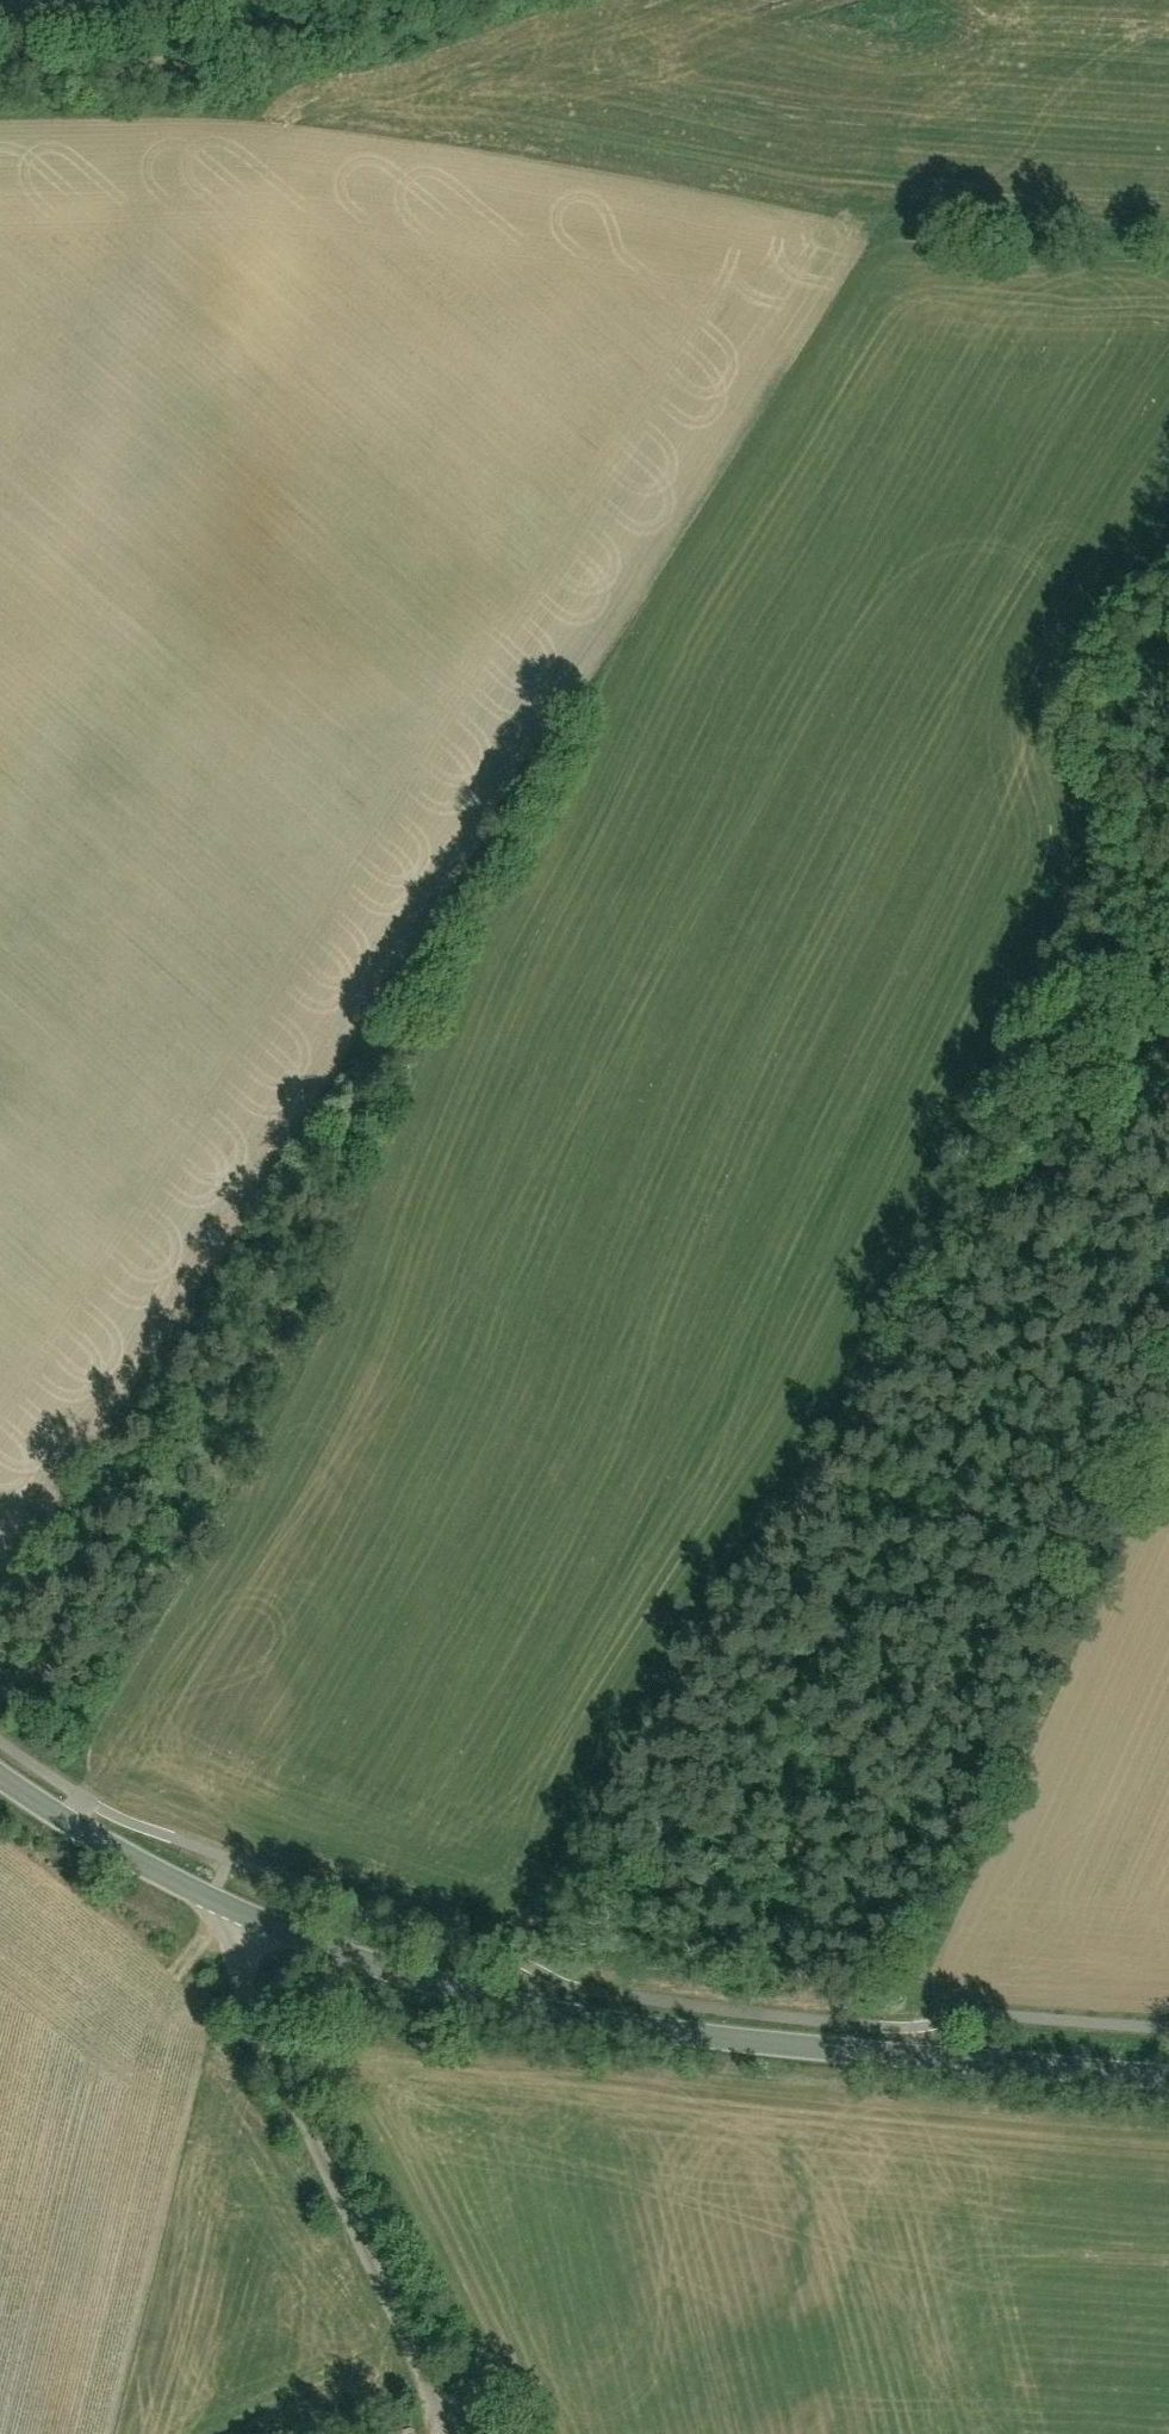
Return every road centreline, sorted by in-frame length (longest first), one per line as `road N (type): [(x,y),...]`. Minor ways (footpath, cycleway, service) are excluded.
road 1 (tertiary): [(233,1911),(499,2003),(860,2057),(1168,2079)]
road 2 (unclassified): [(458,2433),(285,2077),(227,1934),(233,1911)]
road 3 (track): [(0,75),(141,70),(377,0)]
road 4 (tertiary): [(0,1777),(64,1823),(233,1911)]

